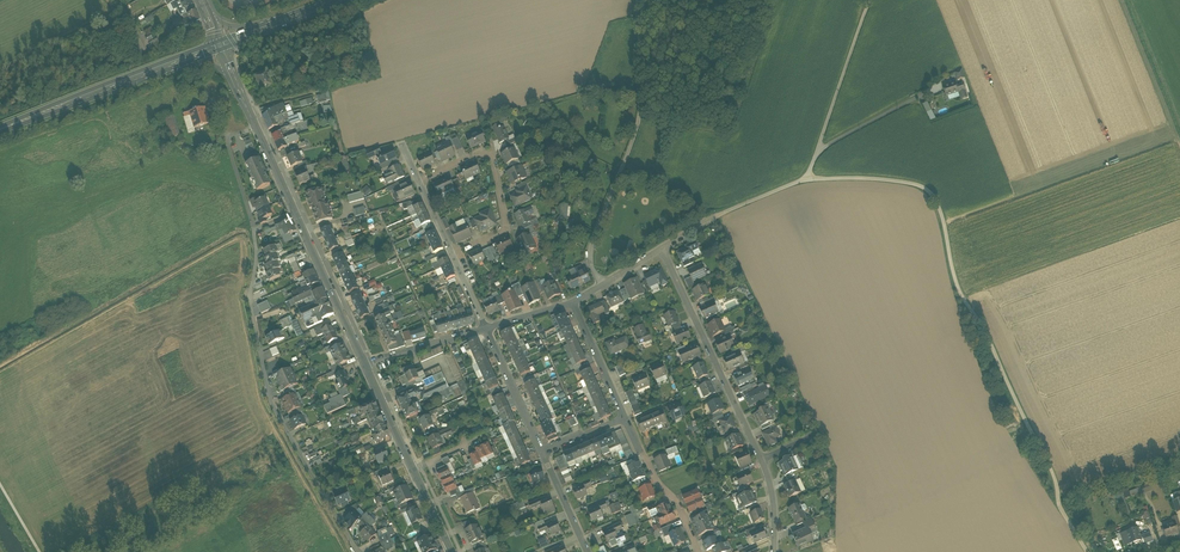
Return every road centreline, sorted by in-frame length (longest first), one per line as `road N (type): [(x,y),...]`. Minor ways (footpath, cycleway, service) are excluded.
road 1 (unclassified): [(806,180),(879,178),(933,194),(962,296),(1088,551)]
road 2 (residential): [(357,551),(271,400),(251,303),(254,231)]
road 3 (residential): [(601,286),(589,250),(639,120),(640,0)]
road 4 (residential): [(662,249),(761,460)]
road 5 (residential): [(418,181),(477,153),(492,155),(507,230),(451,253)]
road 6 (primary): [(0,130),(182,61)]
road 7 (secondary): [(364,363),(295,215)]
road 8 (track): [(817,150),(870,0)]
road 9 (residential): [(625,418),(699,551)]
road 10 (residential): [(542,451),(484,328)]
road 11 (residential): [(573,302),(625,418)]
road 12 (residential): [(254,231),(227,140),(256,128)]
road 13 (residential): [(364,363),(484,328)]

